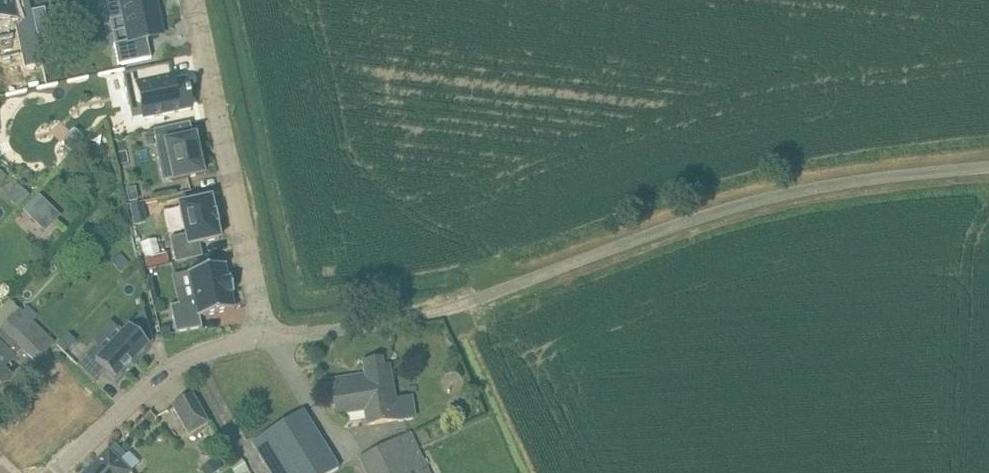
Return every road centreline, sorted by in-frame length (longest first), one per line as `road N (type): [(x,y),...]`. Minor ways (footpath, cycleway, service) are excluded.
road 1 (residential): [(265,336),(445,308),(677,221),(773,195),(988,167)]
road 2 (residential): [(265,336),(192,0)]
road 3 (residential): [(60,472),(146,383),(210,347),(265,336)]

